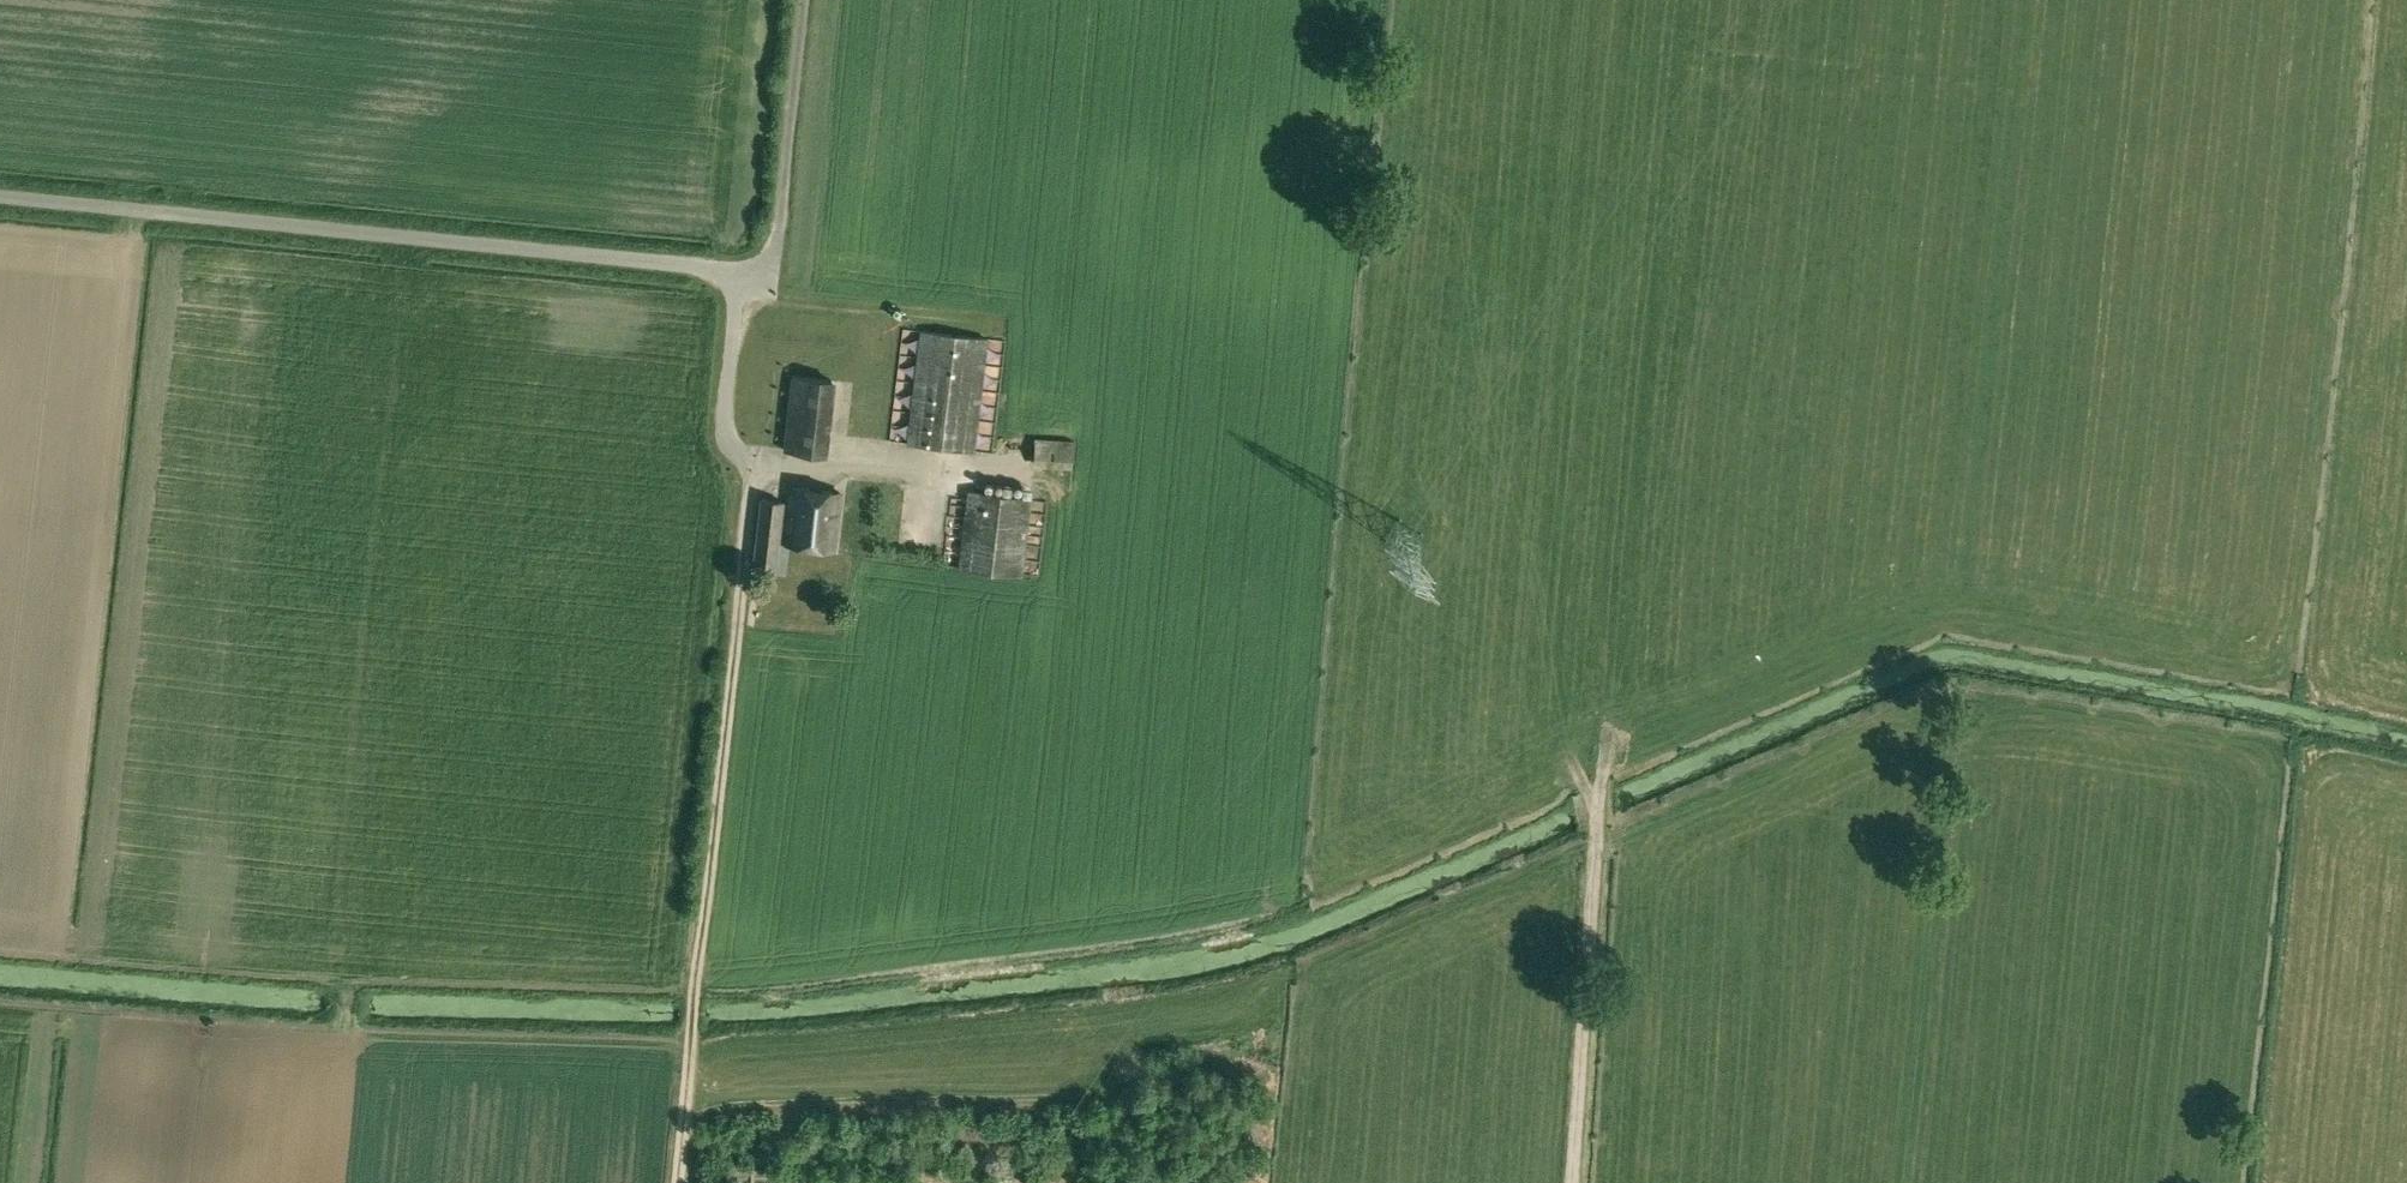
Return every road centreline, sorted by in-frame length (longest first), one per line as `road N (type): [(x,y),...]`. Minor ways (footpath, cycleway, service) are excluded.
road 1 (unclassified): [(0,198),(749,274),(778,234),(805,0)]
road 2 (track): [(678,1182),(754,469),(728,439),(741,273)]
road 3 (track): [(1599,759),(1569,1182)]

